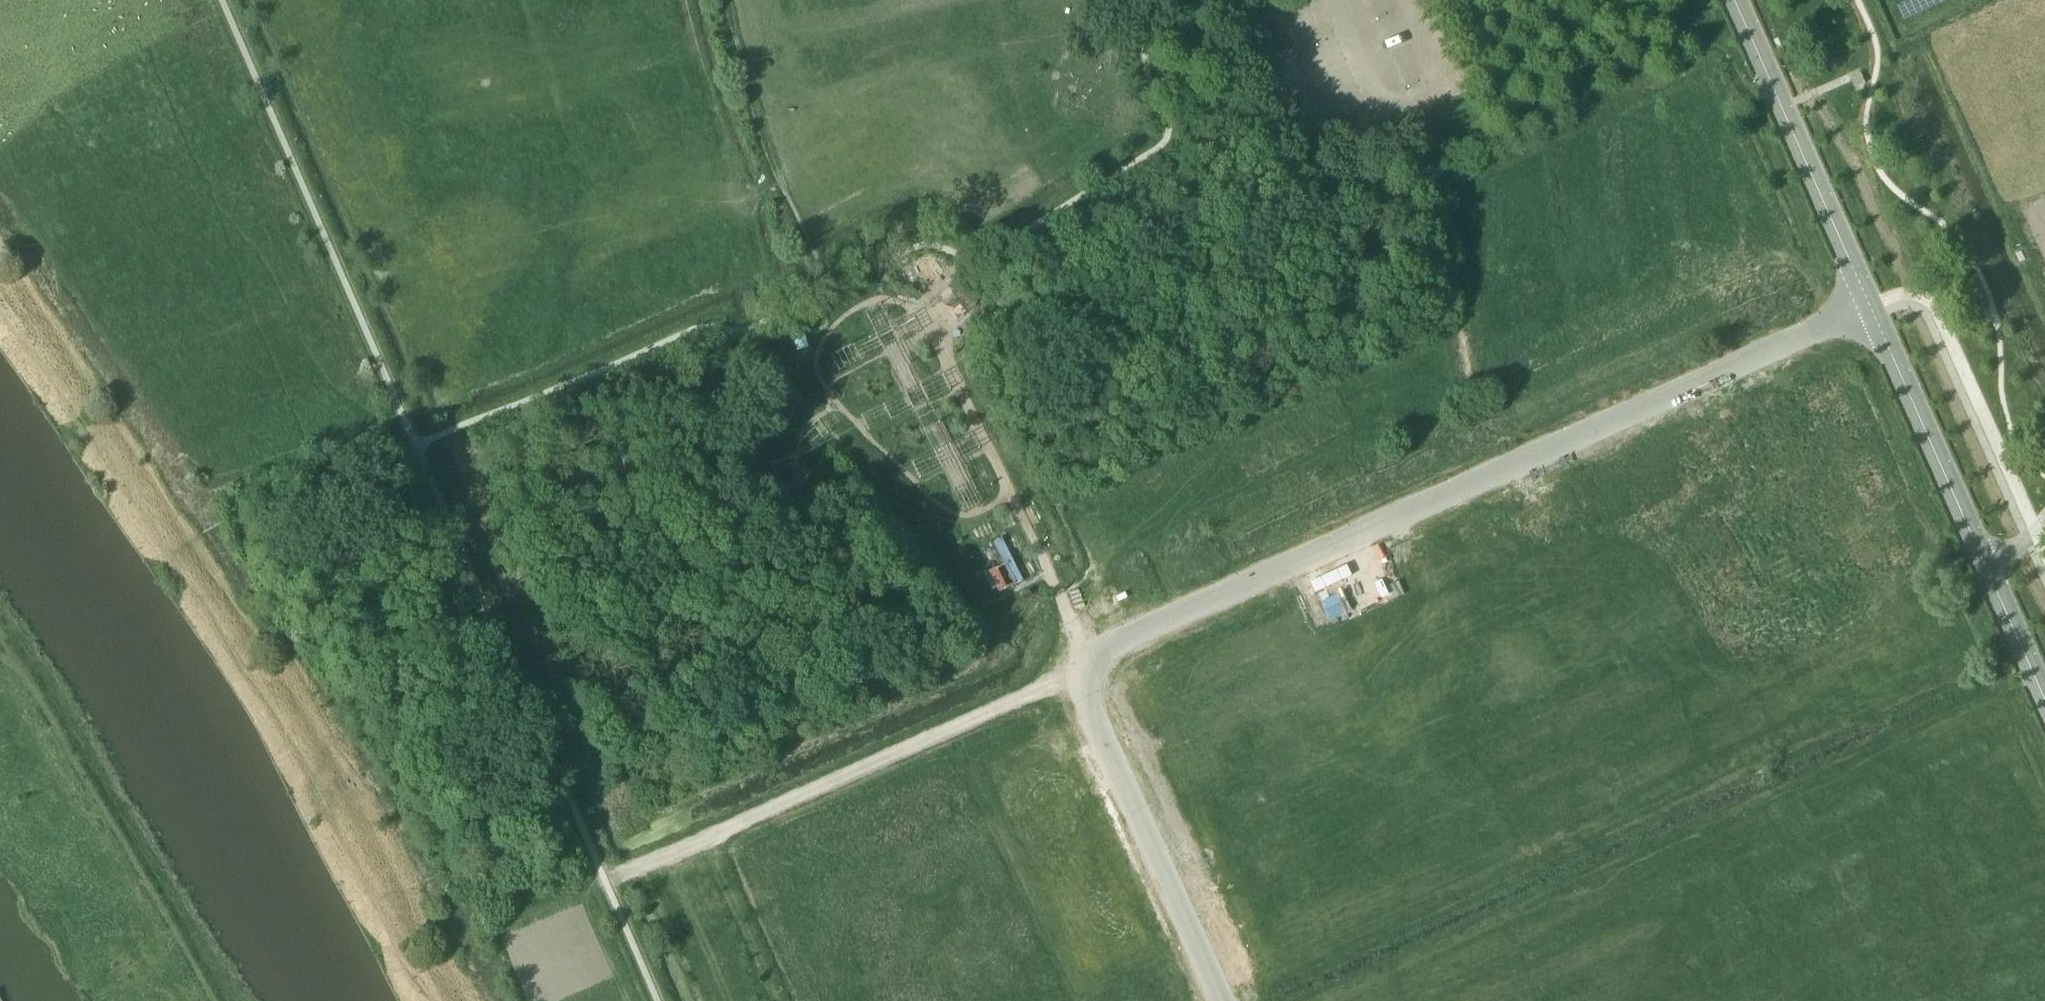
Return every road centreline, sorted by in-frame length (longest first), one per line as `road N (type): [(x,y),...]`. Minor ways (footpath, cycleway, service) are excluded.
road 1 (unclassified): [(1224,1000),(1092,714),(1085,690),(1098,662),(1145,626),(1871,304)]
road 2 (unclassified): [(2044,697),(1871,304)]
road 3 (unclassified): [(1871,304),(1735,0)]

